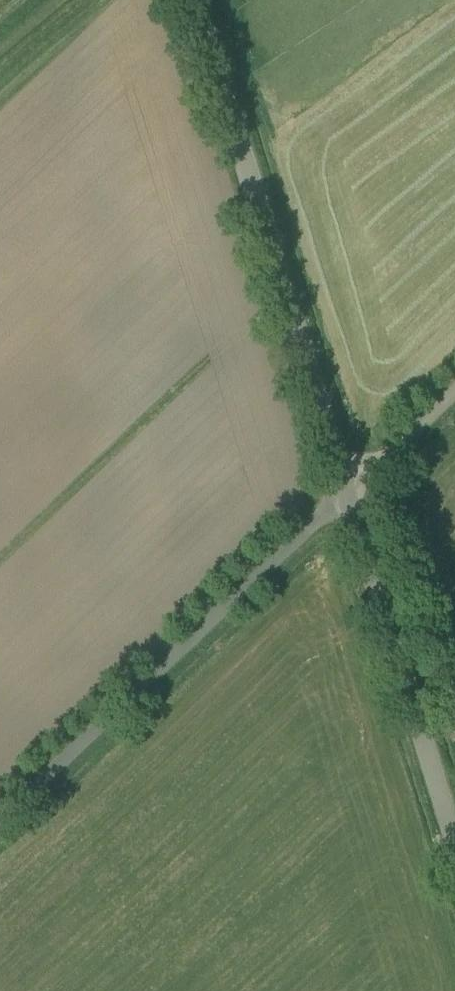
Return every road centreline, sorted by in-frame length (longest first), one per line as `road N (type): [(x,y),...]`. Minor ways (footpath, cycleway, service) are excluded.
road 1 (unclassified): [(351,495),(196,0)]
road 2 (unclassified): [(0,820),(351,495)]
road 3 (unclassified): [(454,832),(351,495)]
road 4 (unclassified): [(351,495),(454,395)]

